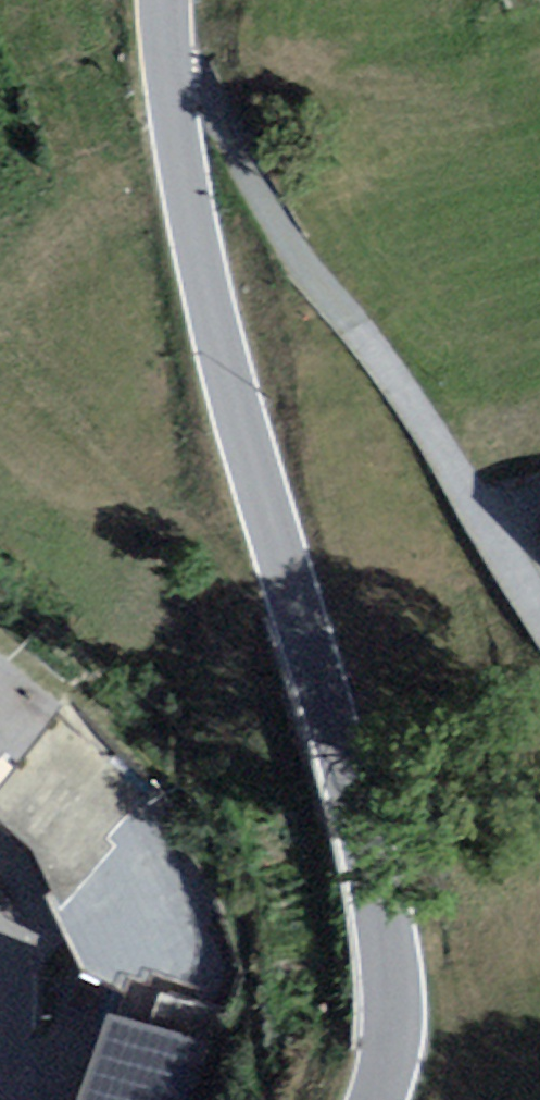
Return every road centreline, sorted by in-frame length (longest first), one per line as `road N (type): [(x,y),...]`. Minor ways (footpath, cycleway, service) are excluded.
road 1 (tertiary): [(395,1099),(411,1010),(385,869),(246,410),(182,116)]
road 2 (residential): [(539,596),(403,382),(301,254),(221,114),(182,116)]
road 3 (tertiary): [(0,970),(15,1013),(5,1099)]

